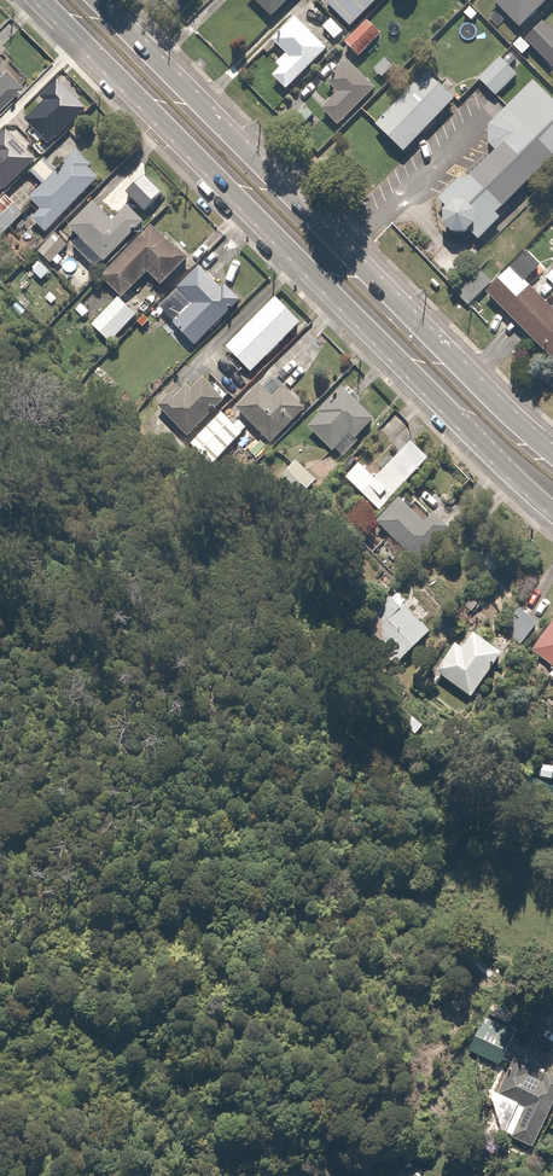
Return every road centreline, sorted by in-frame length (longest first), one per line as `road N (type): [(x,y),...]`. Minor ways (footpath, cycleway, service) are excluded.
road 1 (secondary): [(552,507),(39,0)]
road 2 (secondary): [(102,0),(552,457)]

